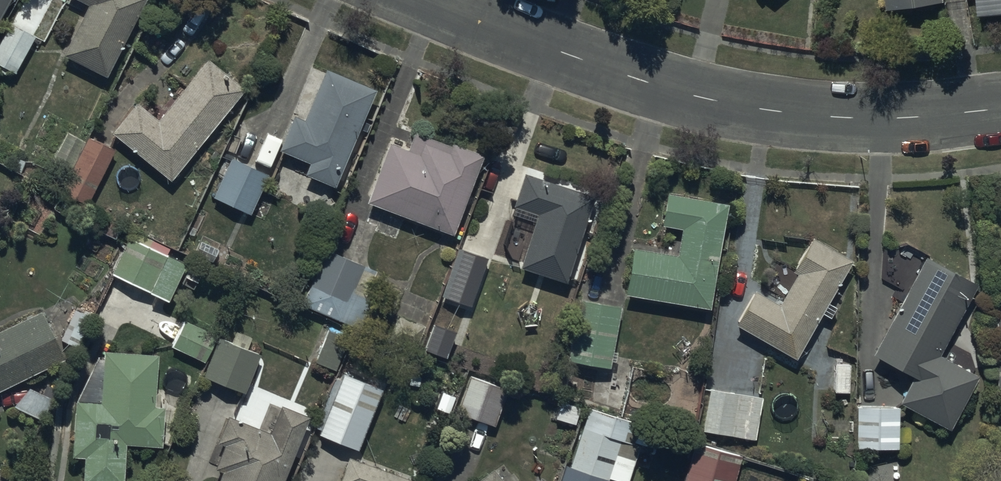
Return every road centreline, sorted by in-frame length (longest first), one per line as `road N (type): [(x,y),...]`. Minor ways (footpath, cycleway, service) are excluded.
road 1 (residential): [(1000,108),(851,118),(696,99),(429,0)]

